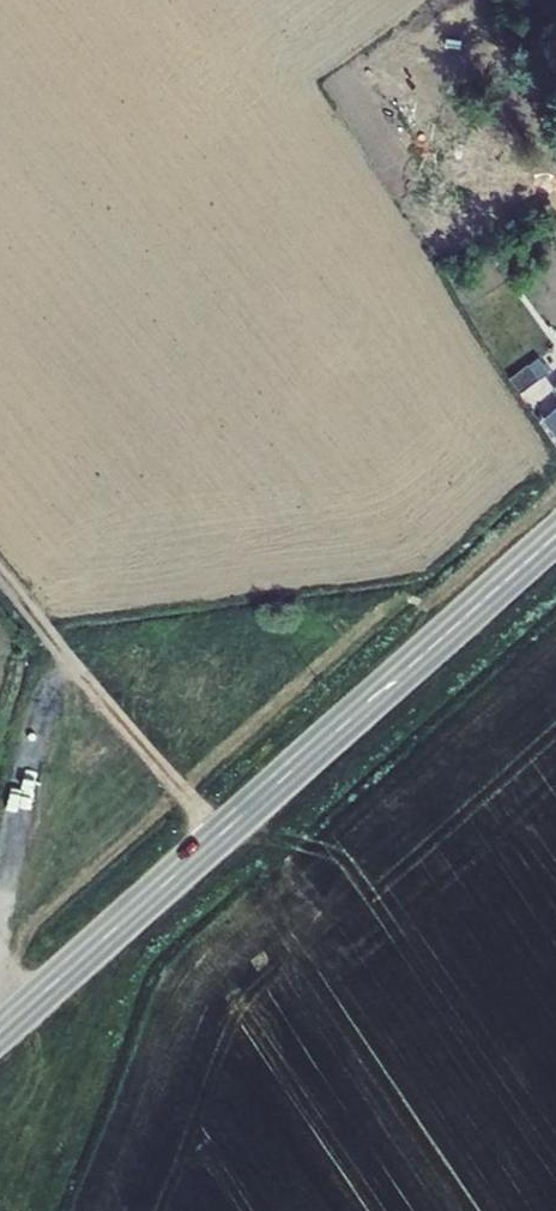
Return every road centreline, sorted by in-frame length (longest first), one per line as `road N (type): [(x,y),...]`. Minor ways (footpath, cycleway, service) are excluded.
road 1 (secondary): [(0,1031),(555,535)]
road 2 (track): [(0,574),(220,835)]

